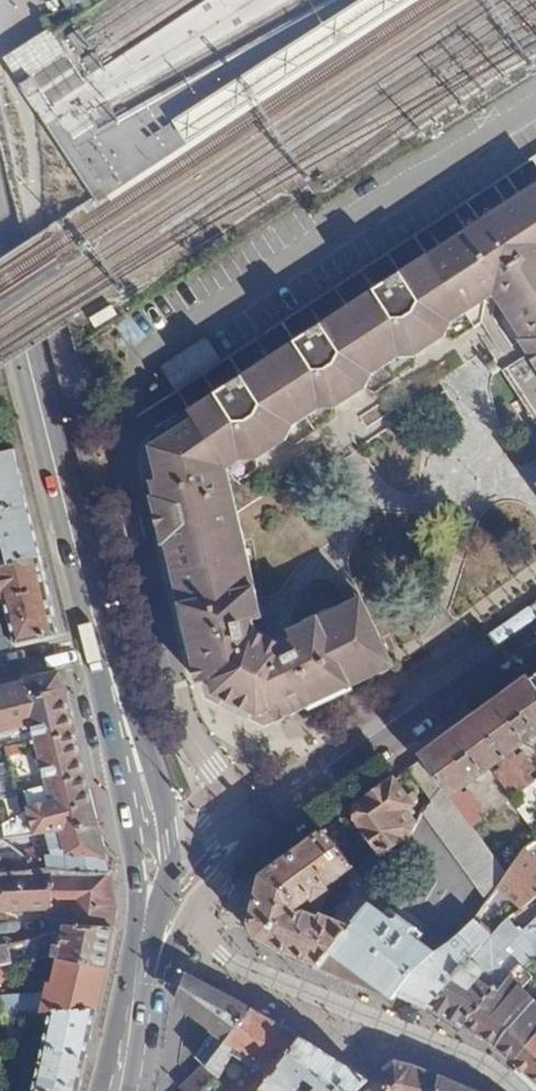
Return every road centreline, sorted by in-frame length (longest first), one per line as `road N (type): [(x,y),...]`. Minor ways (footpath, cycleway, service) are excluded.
road 1 (primary): [(103,647),(0,255)]
road 2 (residential): [(517,1090),(480,1062),(231,961),(191,907)]
road 3 (tertiary): [(269,811),(535,619)]
road 4 (primary): [(170,849),(161,788),(103,647)]
road 5 (primary): [(103,647),(133,855)]
road 6 (tertiary): [(191,907),(269,811)]
road 7 (primary): [(120,1090),(140,972)]

